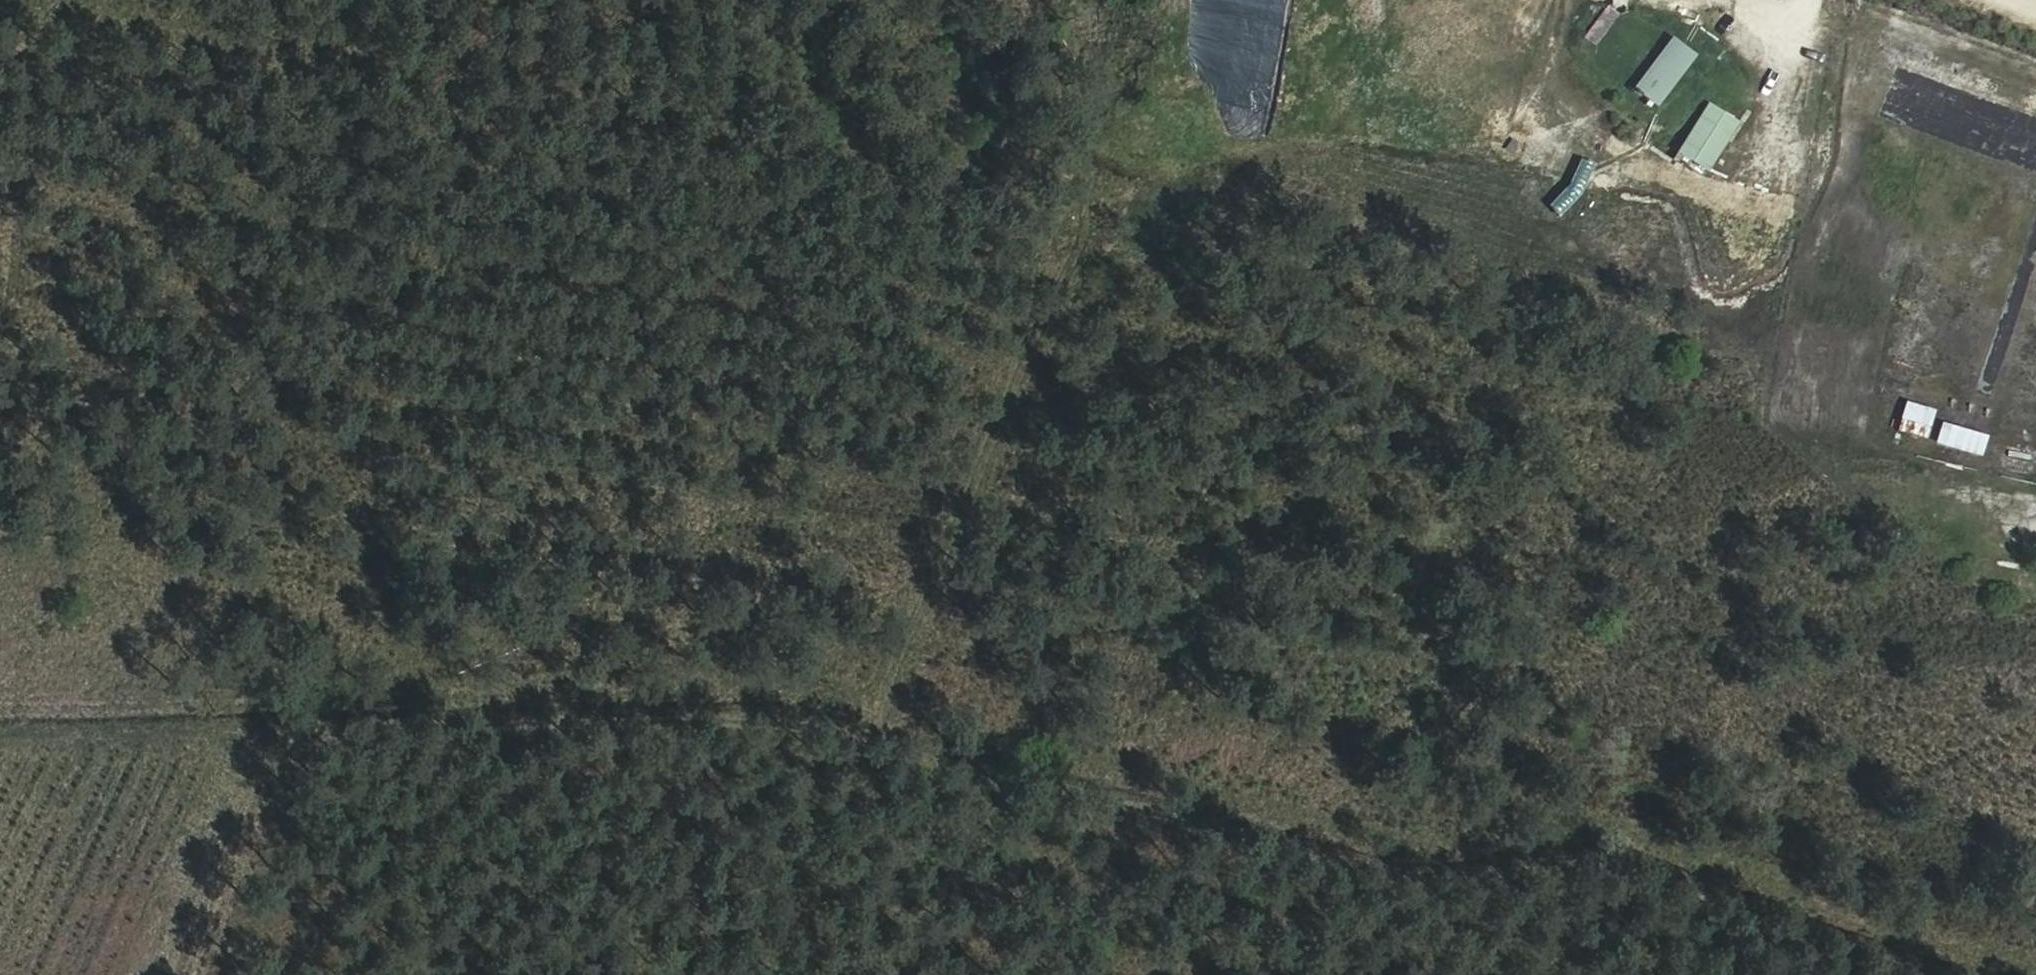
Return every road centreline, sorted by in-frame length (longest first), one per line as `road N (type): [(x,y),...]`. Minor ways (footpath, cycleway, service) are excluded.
road 1 (track): [(154,974),(233,816),(305,701),(467,702),(719,684),(807,688),(988,756),(1301,837),(1440,858),(1590,821),(1706,849),(1945,941),(2035,962)]

